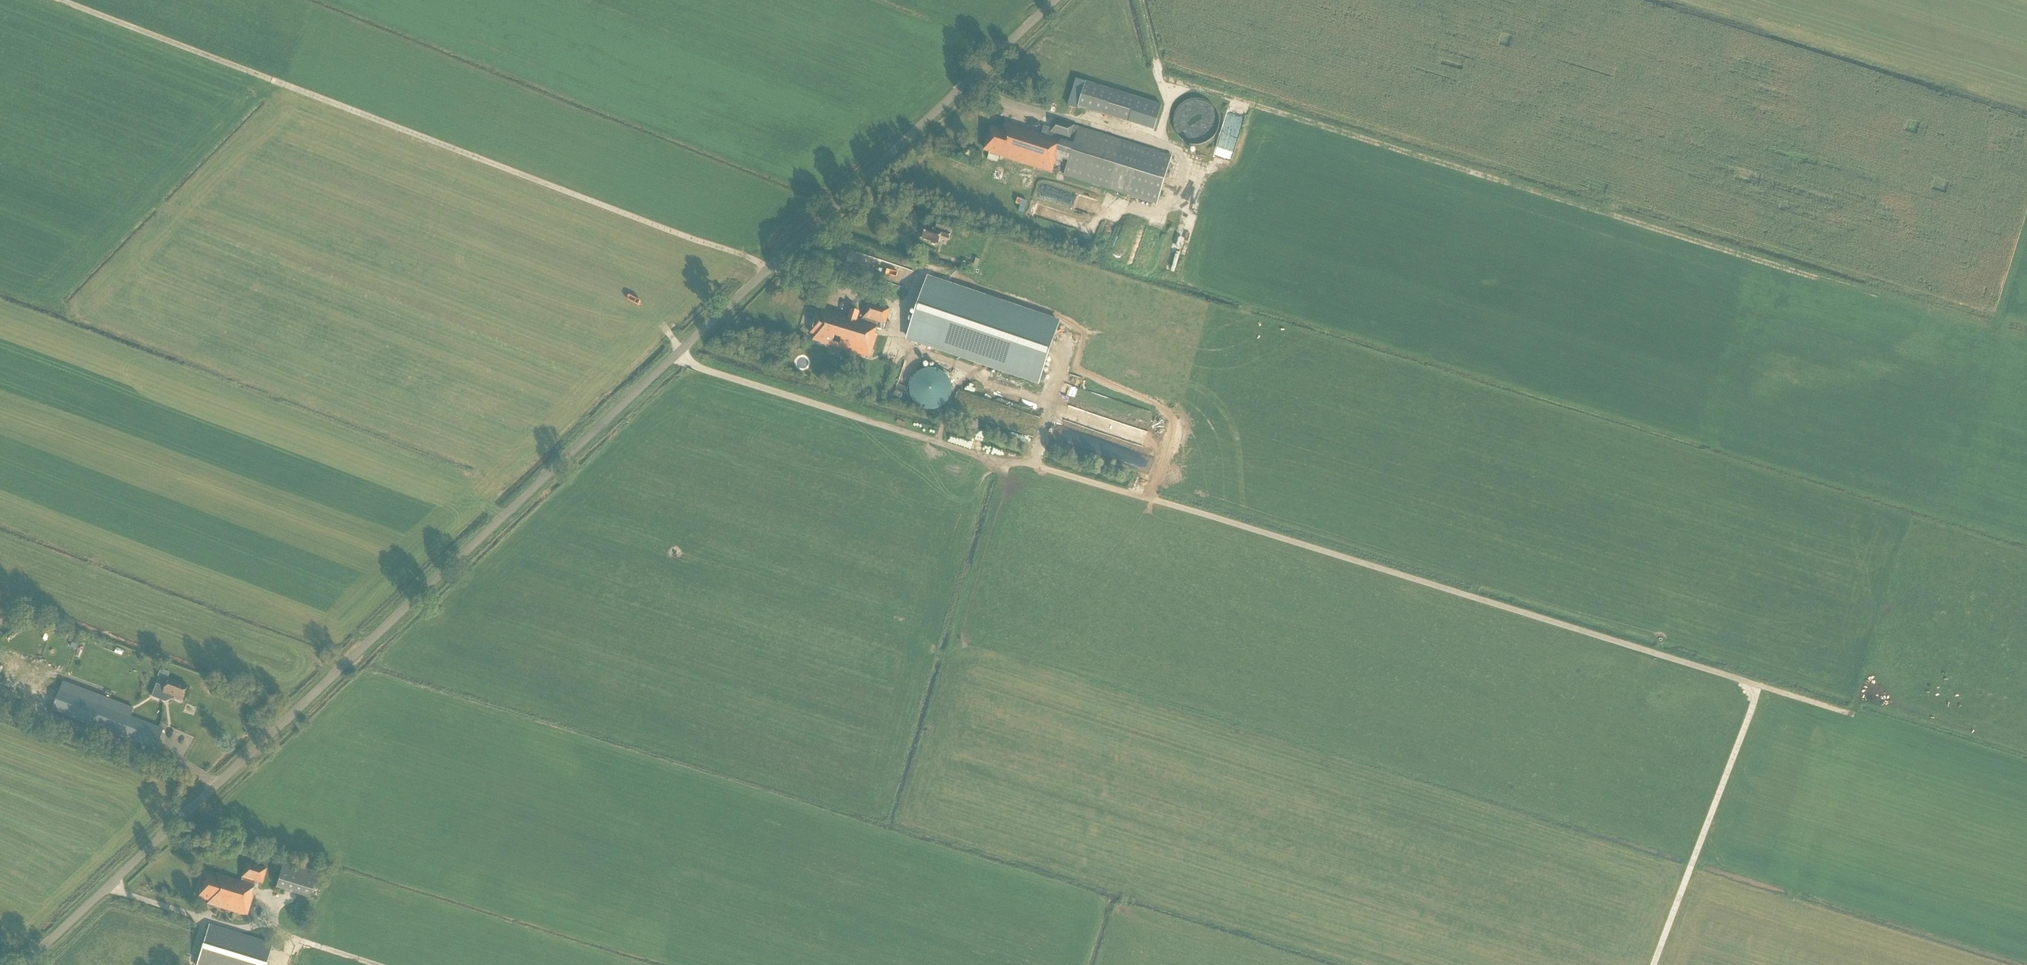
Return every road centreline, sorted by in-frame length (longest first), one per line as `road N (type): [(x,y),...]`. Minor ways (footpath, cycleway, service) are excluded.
road 1 (unclassified): [(24,964),(775,265)]
road 2 (unclassified): [(775,265),(68,0)]
road 3 (unclassified): [(775,265),(1056,0)]

